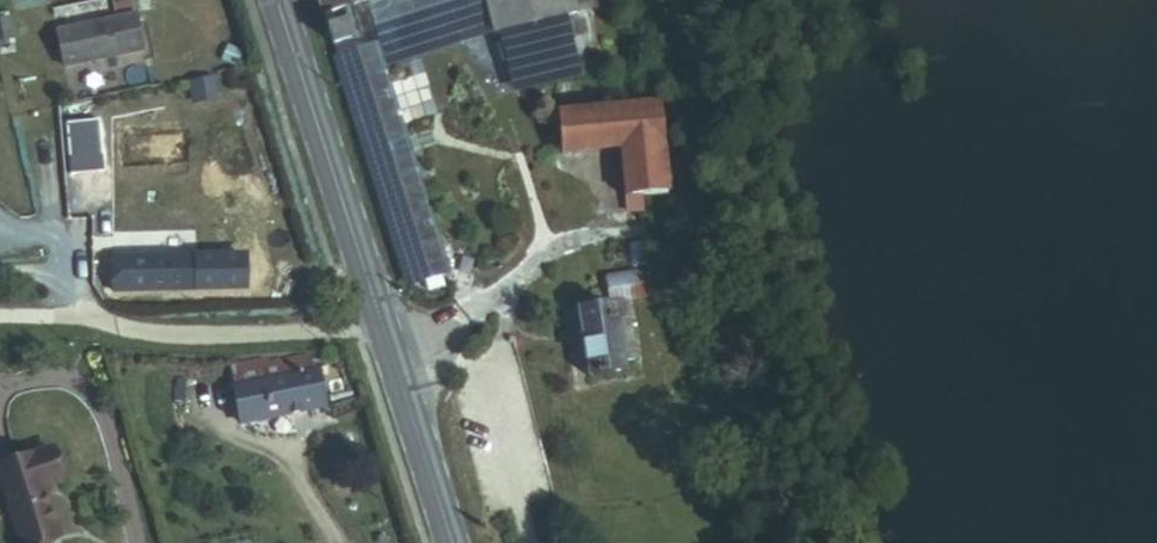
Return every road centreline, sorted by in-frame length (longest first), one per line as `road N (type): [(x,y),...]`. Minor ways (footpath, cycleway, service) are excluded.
road 1 (secondary): [(452,542),(275,0)]

